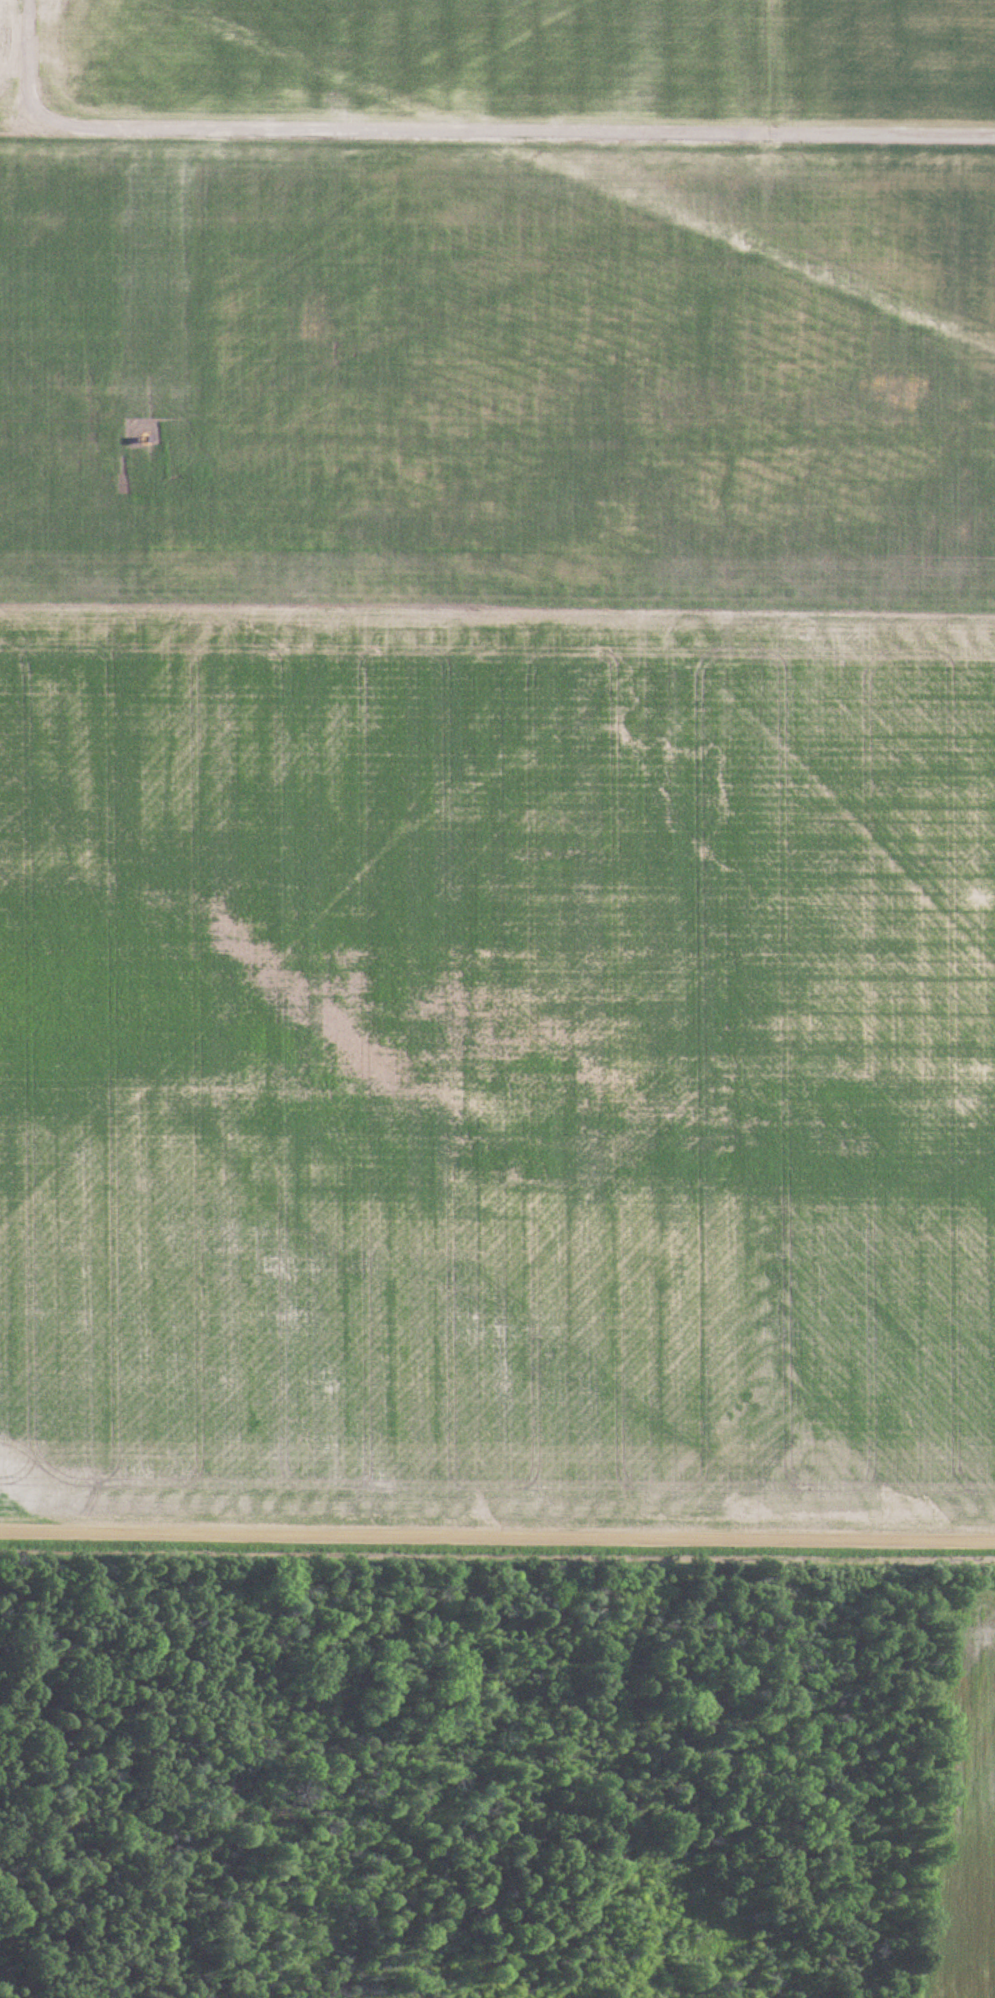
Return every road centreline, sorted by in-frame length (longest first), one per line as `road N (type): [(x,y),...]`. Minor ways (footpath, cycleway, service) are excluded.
road 1 (residential): [(994,1543),(0,1535)]

